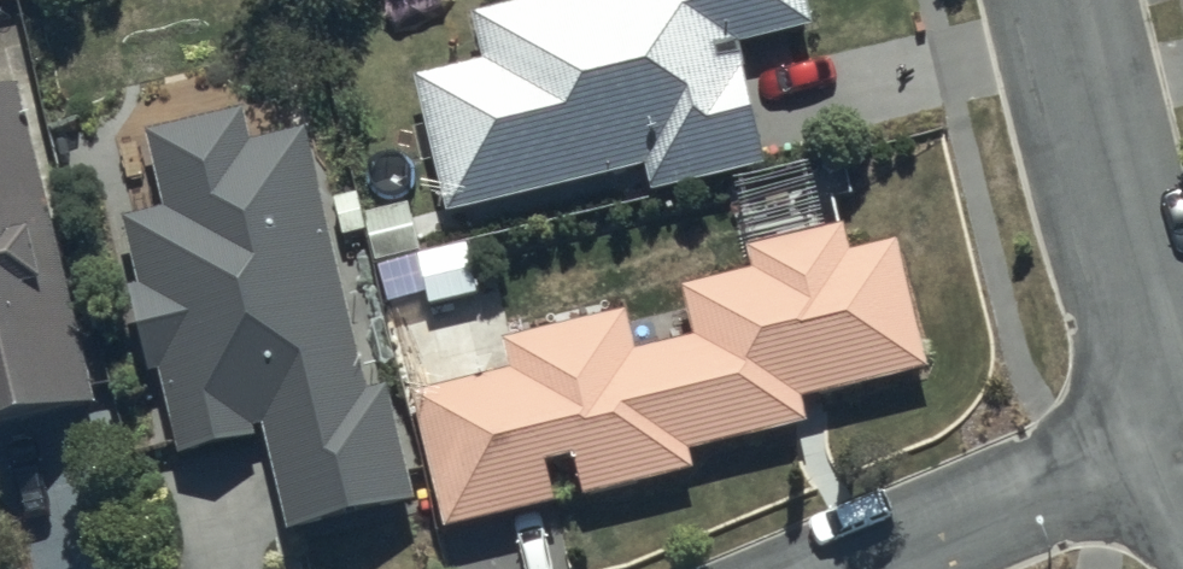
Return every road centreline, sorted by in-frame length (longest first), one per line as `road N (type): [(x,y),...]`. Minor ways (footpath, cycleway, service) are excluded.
road 1 (residential): [(1060,0),(1115,229),(1182,432)]
road 2 (residential): [(1182,444),(865,568)]

